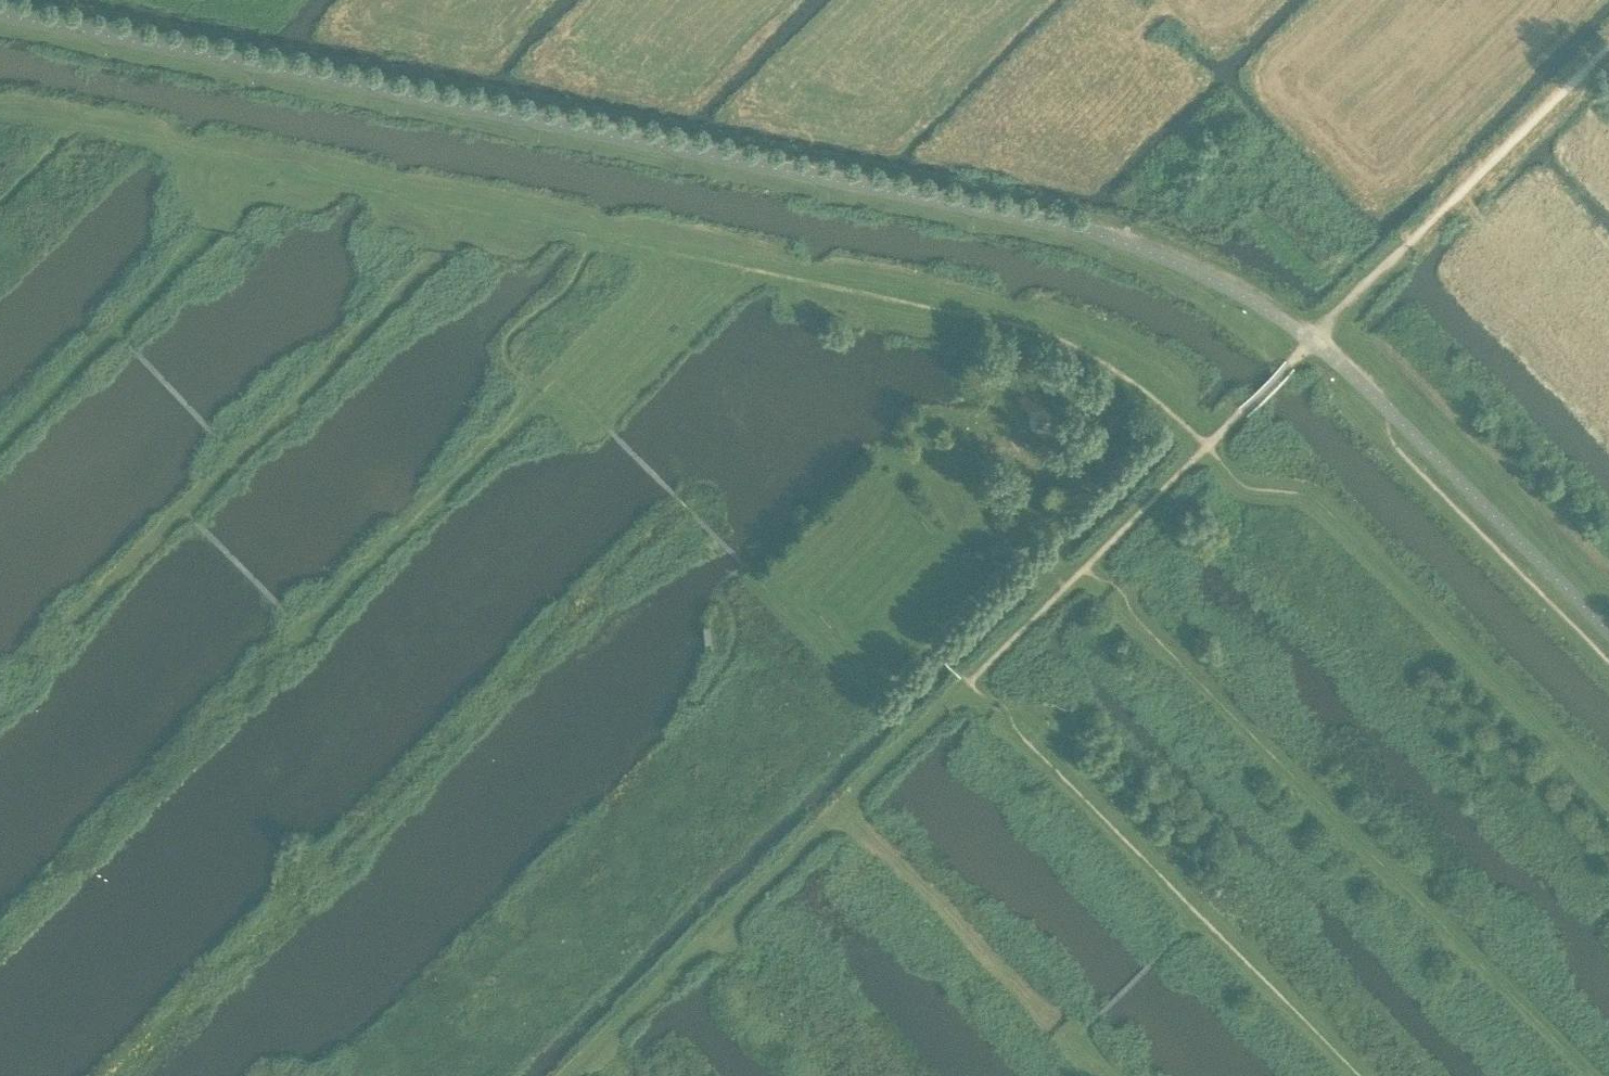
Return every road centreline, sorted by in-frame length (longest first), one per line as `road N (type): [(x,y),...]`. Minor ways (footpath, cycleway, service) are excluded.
road 1 (track): [(1608,45),(1310,337)]
road 2 (track): [(270,171),(0,113)]

